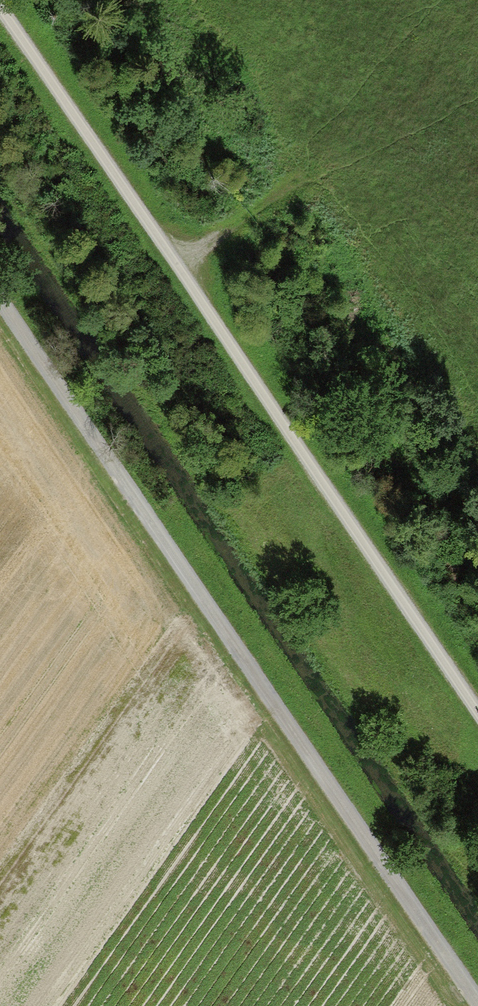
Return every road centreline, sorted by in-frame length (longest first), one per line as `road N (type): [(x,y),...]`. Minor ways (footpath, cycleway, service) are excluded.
road 1 (track): [(474,1005),(0,310)]
road 2 (track): [(12,0),(477,697)]

